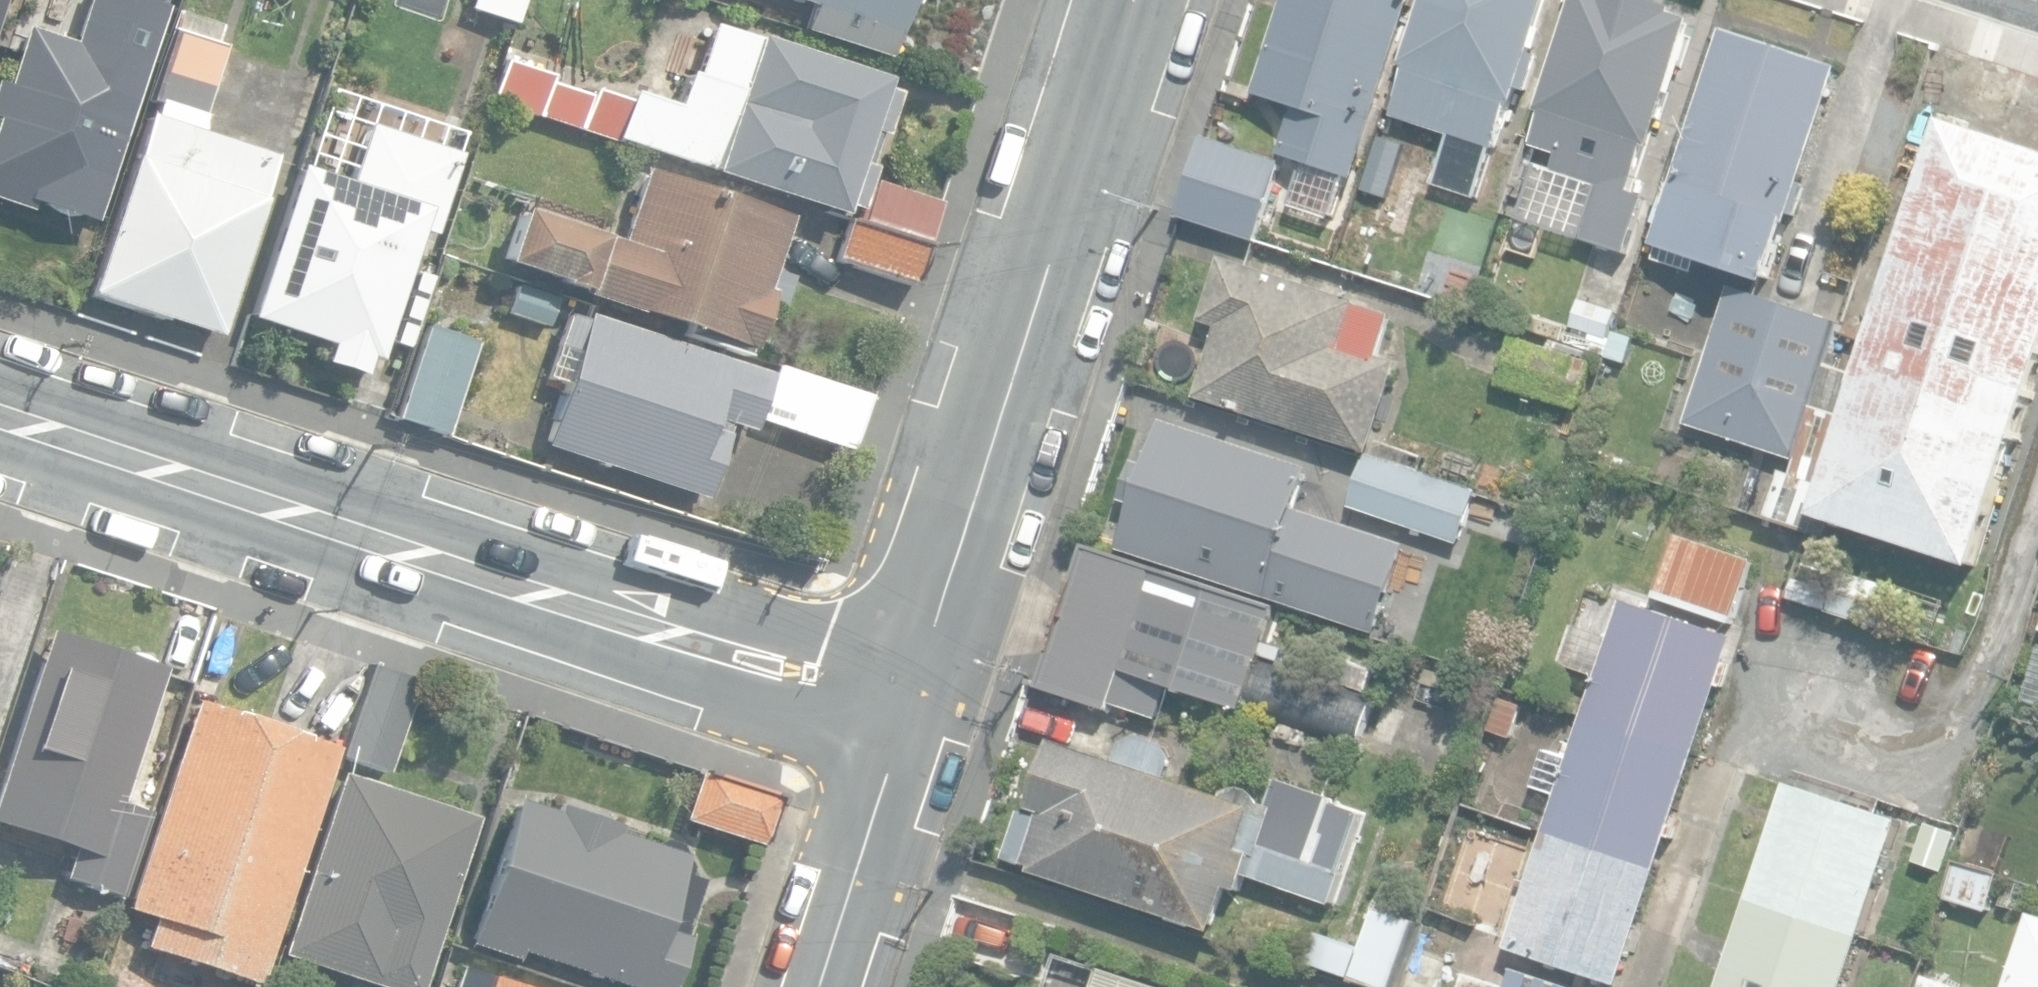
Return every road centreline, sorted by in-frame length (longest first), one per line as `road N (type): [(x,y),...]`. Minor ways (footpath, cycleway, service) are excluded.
road 1 (tertiary): [(0,419),(915,706)]
road 2 (tertiary): [(915,706),(1144,0)]
road 3 (residential): [(825,986),(915,706)]

